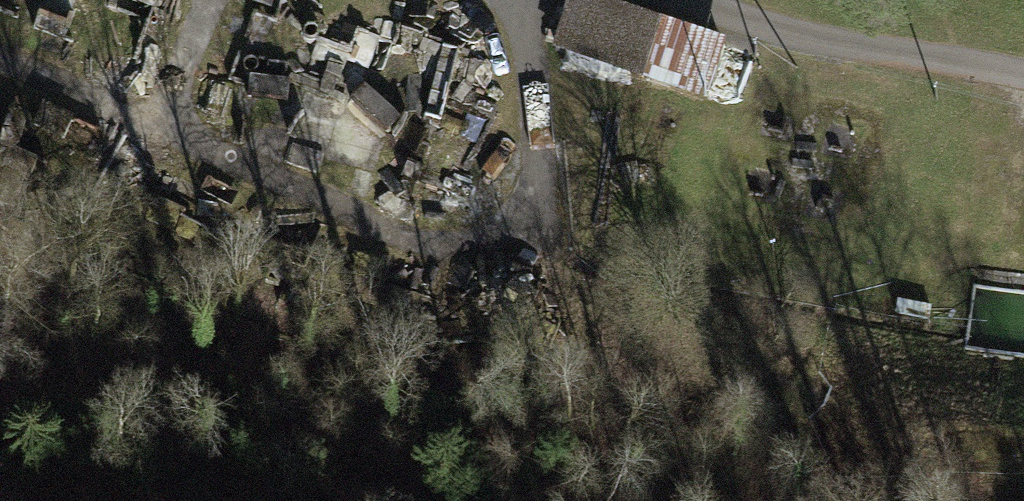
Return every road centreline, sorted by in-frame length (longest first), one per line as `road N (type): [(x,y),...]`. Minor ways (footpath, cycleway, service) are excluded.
road 1 (track): [(0,69),(307,188),(428,248),(477,247),(512,237),(534,203),(539,164),(507,0)]
road 2 (track): [(684,0),(875,50),(1023,73)]
road 3 (track): [(161,131),(209,0)]

